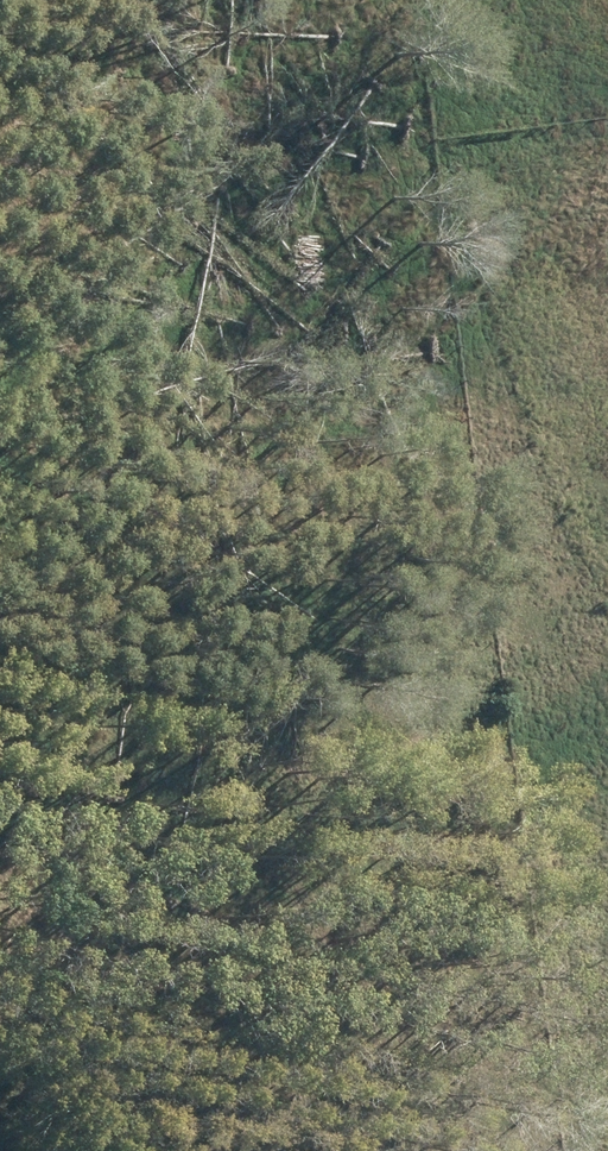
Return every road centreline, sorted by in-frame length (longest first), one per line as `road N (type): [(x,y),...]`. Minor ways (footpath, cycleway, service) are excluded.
road 1 (tertiary): [(0,1107),(335,511),(543,74)]
road 2 (unknown): [(0,301),(335,511),(607,663)]
road 3 (unknown): [(319,1150),(0,978)]

